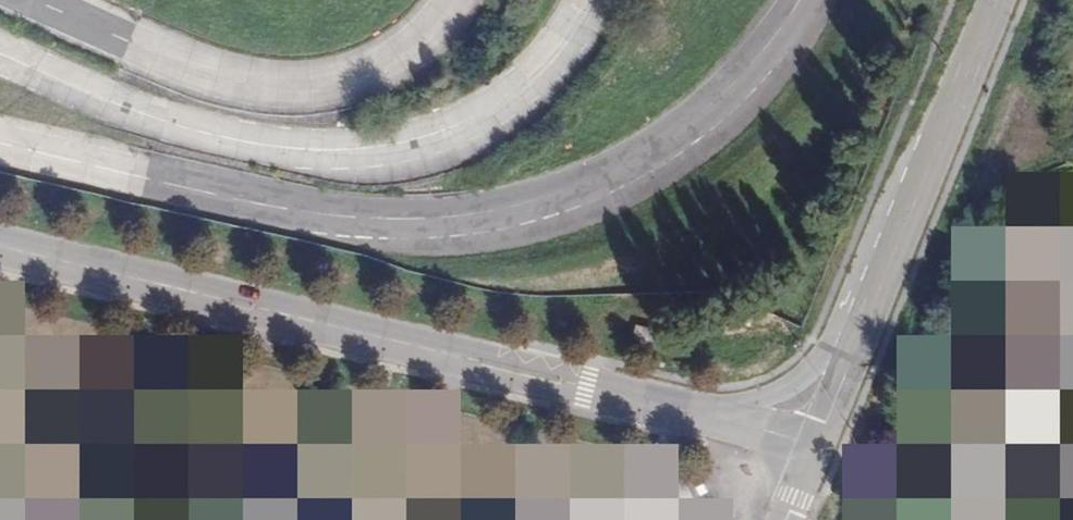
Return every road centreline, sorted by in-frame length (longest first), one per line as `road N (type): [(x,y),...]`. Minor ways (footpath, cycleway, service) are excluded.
road 1 (residential): [(814,447),(0,251)]
road 2 (residential): [(996,0),(814,447)]
road 3 (unclassified): [(34,0),(223,77),(306,91),(360,79),(403,58),(433,35),(458,0)]

